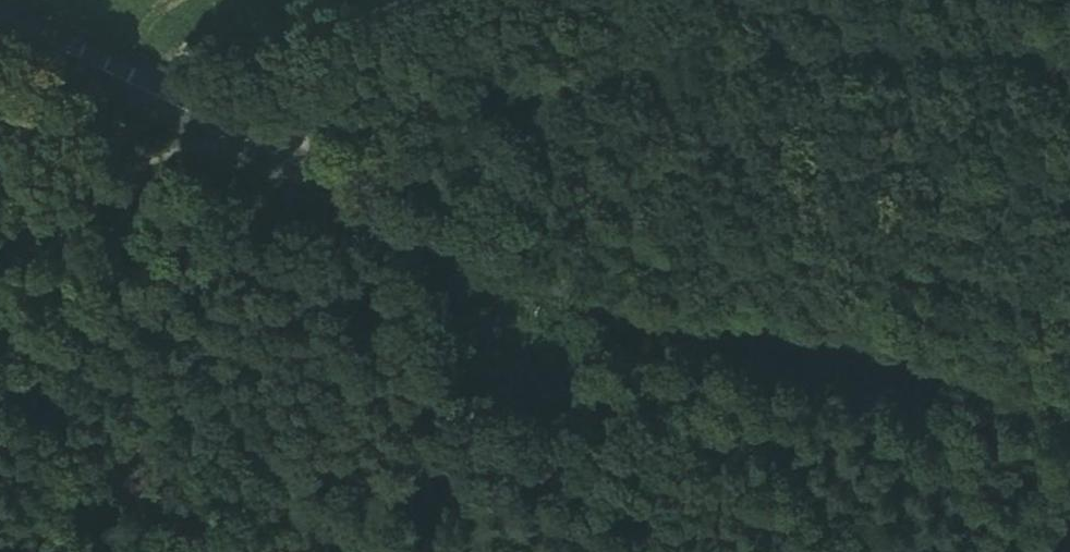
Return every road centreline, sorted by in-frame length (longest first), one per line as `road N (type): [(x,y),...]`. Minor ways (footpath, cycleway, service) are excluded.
road 1 (secondary): [(0,16),(390,210),(660,327),(860,370),(1049,395),(1069,407)]
road 2 (track): [(0,220),(436,78),(635,43),(1069,31)]

